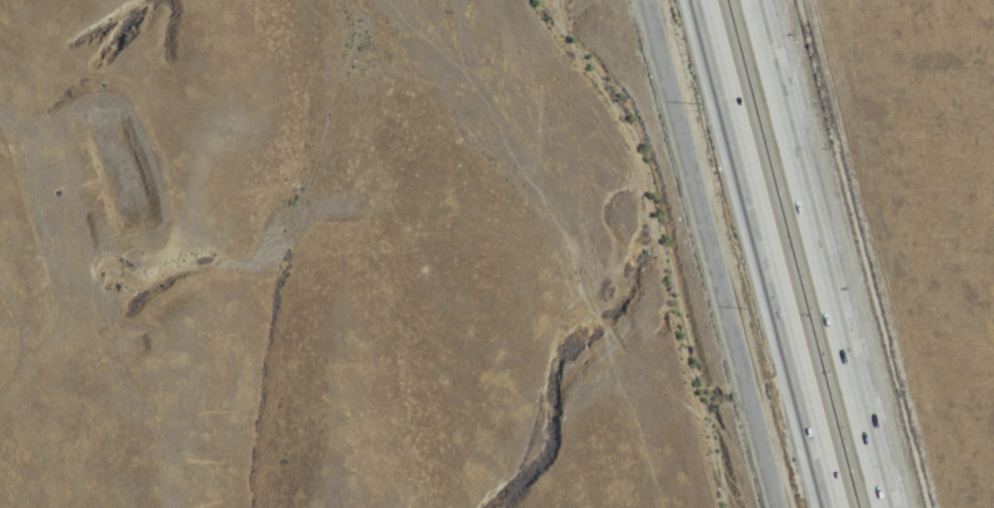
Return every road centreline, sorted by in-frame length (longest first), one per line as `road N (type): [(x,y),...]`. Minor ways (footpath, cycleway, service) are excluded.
road 1 (motorway): [(888,507),(755,0)]
road 2 (motorway): [(701,0),(833,507)]
road 3 (tertiary): [(781,507),(650,0)]

